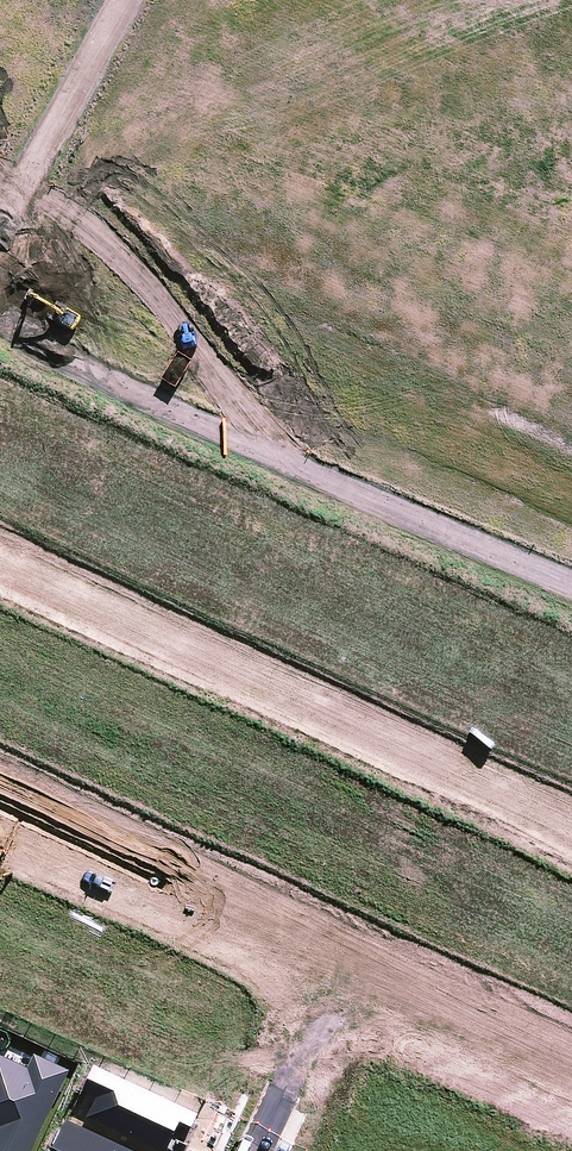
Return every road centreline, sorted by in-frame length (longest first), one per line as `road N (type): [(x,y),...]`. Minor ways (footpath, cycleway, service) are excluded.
road 1 (residential): [(571,828),(0,560)]
road 2 (tertiary): [(0,203),(571,470)]
road 3 (tertiary): [(571,562),(0,296)]
road 4 (residential): [(0,812),(339,972)]
road 5 (residential): [(339,972),(571,1080)]
road 6 (residential): [(287,1085),(339,972)]

